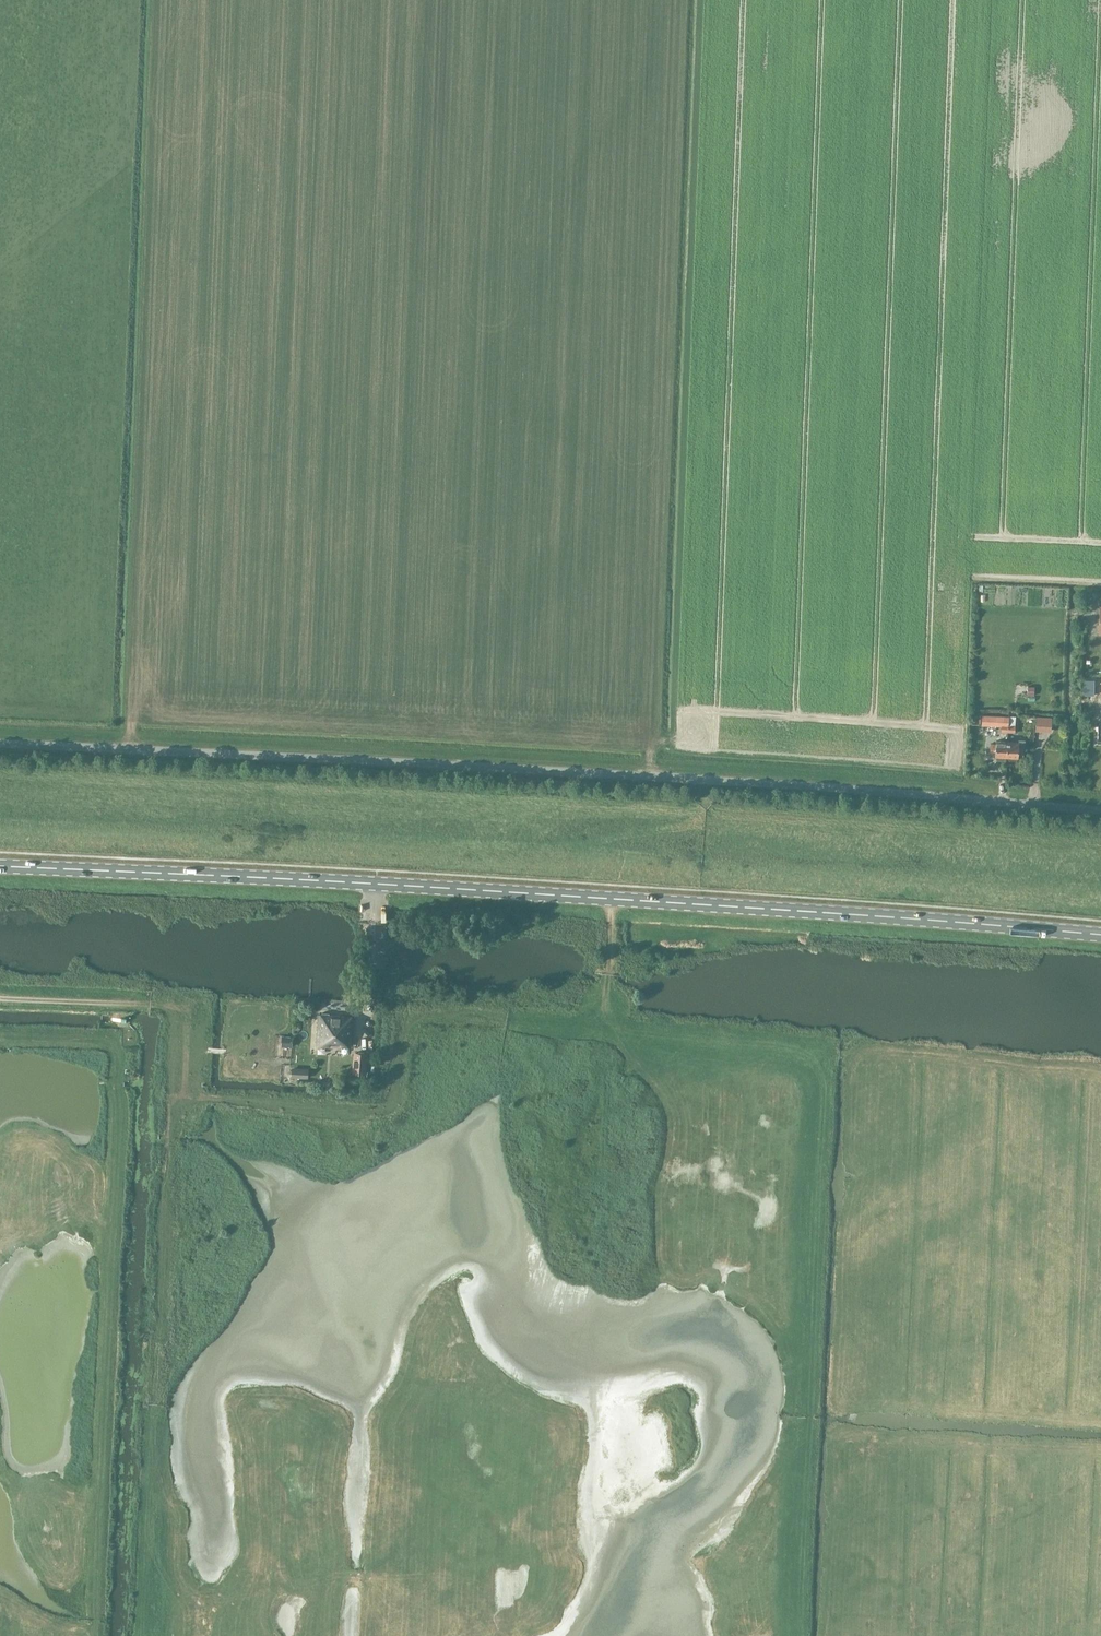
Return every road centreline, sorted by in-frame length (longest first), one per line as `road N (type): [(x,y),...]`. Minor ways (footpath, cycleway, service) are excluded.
road 1 (primary): [(1100,934),(426,886),(0,866)]
road 2 (unclassified): [(1100,814),(0,746)]
road 3 (track): [(0,998),(151,1008)]

